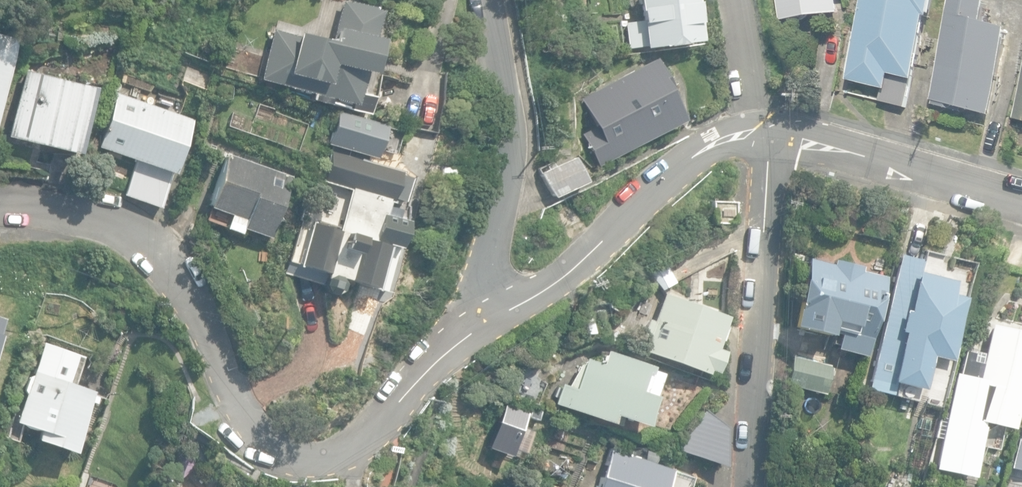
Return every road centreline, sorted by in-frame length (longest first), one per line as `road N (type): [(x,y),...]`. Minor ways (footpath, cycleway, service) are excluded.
road 1 (residential): [(471,334),(419,379),(374,434),(333,461),(281,458),(260,444),(199,317),(166,275),(107,226),(0,206)]
road 2 (residential): [(762,133),(723,138),(681,164),(568,274),(471,334)]
road 3 (residential): [(762,133),(748,486)]
road 4 (residential): [(471,334),(512,137),(489,0)]
road 5 (residential): [(1021,196),(762,133)]
road 6 (residential): [(743,0),(762,133)]

